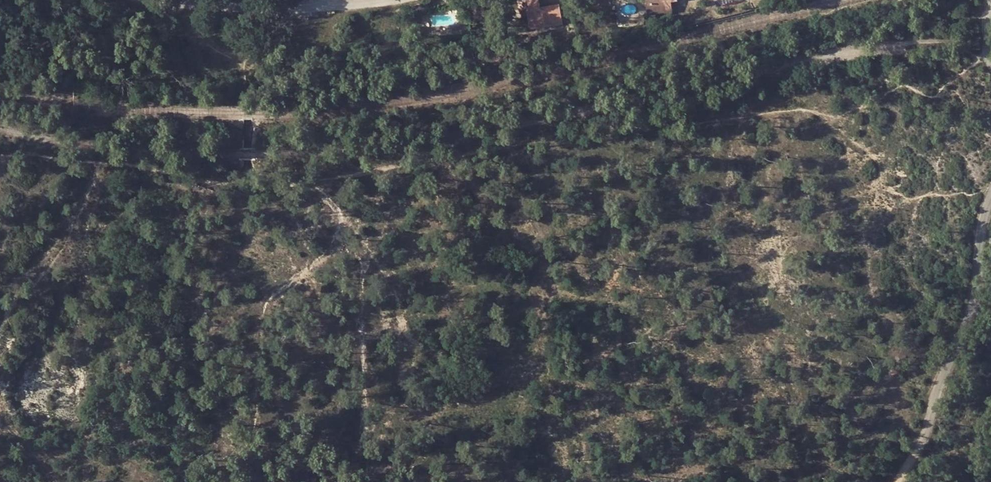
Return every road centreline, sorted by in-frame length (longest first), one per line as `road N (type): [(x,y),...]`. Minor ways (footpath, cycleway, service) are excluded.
road 1 (unclassified): [(990,196),(972,311),(901,481)]
road 2 (unclassified): [(157,0),(260,11),(385,0)]

